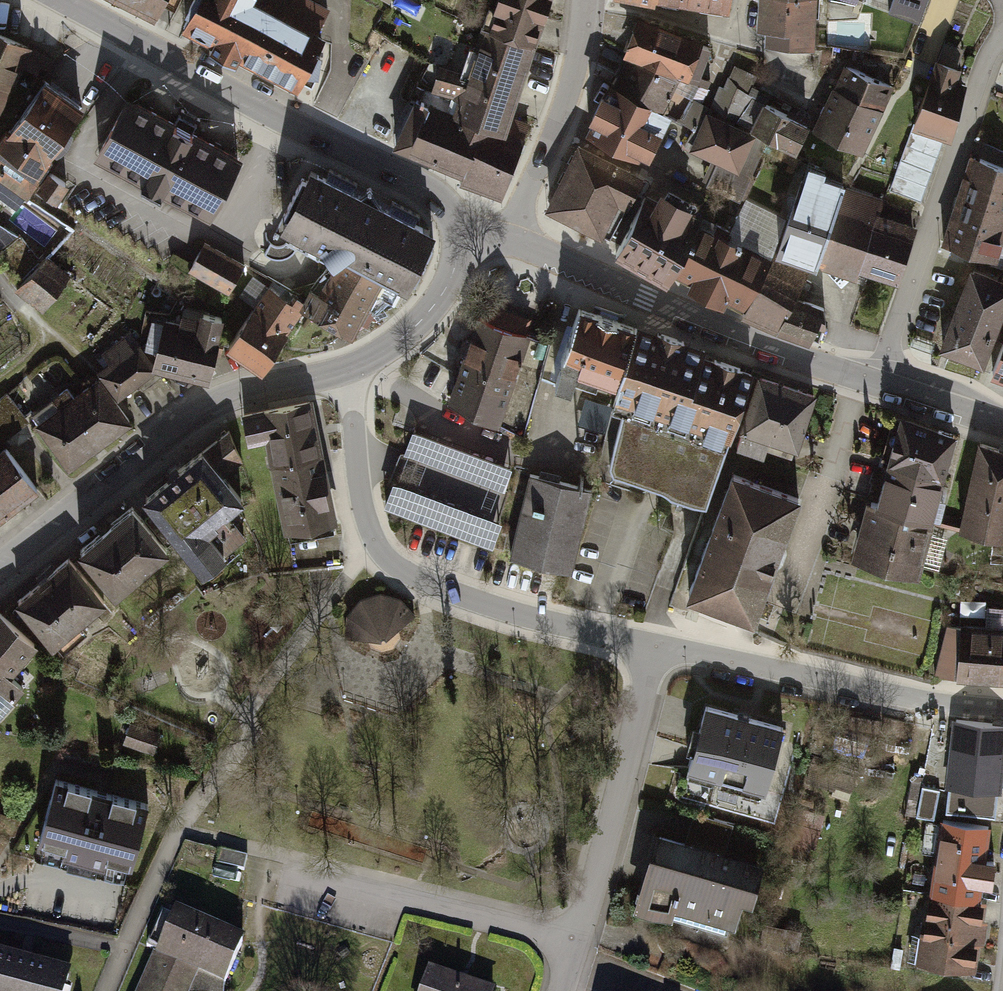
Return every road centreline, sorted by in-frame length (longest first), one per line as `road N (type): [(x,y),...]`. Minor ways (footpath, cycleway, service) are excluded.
road 1 (residential): [(345,369),(369,530),(388,561),(510,612),(656,650)]
road 2 (secondary): [(64,0),(432,192),(468,228)]
road 3 (tertiary): [(345,369),(240,393),(188,418),(0,573)]
road 4 (secondary): [(514,241),(882,386)]
road 5 (residential): [(882,386),(944,185),(1002,40)]
road 6 (residential): [(656,650),(1002,712)]
road 7 (residential): [(656,650),(578,948)]
road 8 (residential): [(514,241),(566,105),(589,6)]
road 9 (residential): [(578,948),(360,893)]
road 10 (tertiary): [(468,228),(433,308),(404,338),(345,369)]
road 11 (residential): [(589,6),(743,36)]
road 12 (secondary): [(882,386),(1002,424)]

